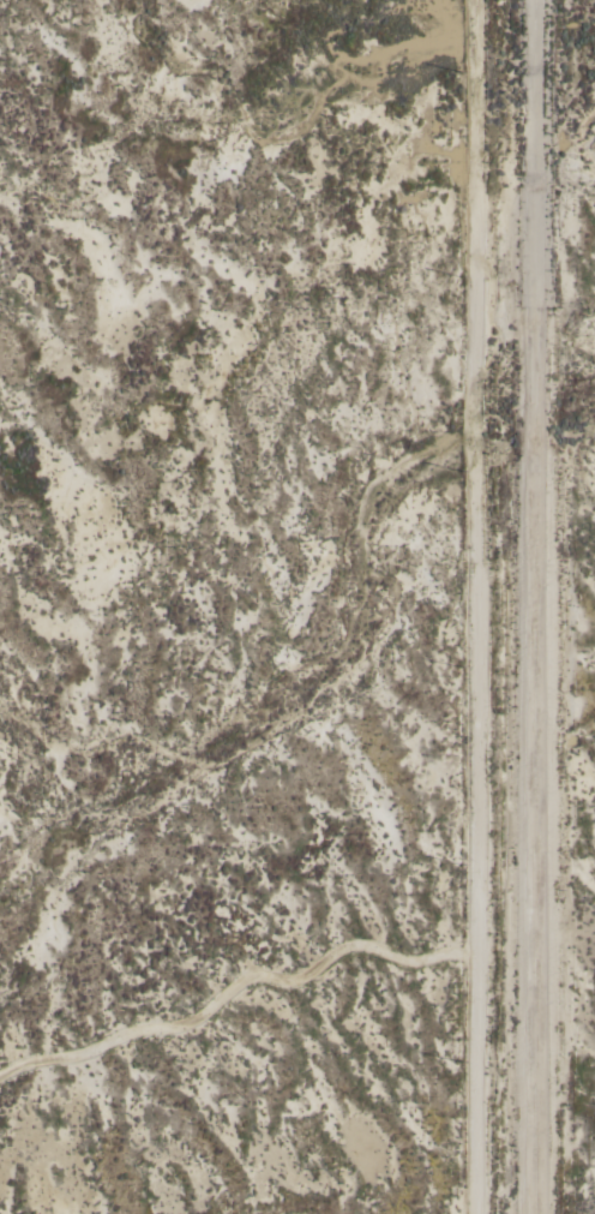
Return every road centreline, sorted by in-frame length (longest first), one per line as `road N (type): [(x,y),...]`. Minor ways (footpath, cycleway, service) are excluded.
road 1 (residential): [(535,1213),(532,0)]
road 2 (residential): [(477,0),(476,1213)]

